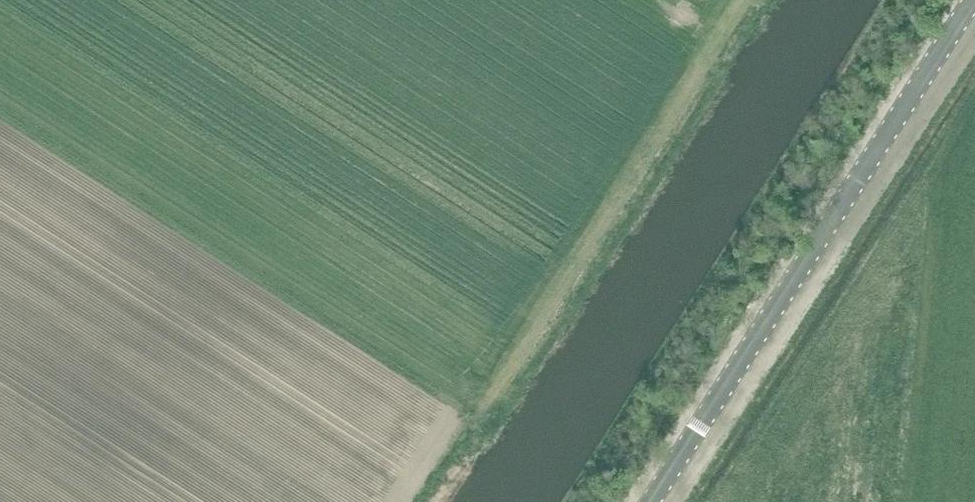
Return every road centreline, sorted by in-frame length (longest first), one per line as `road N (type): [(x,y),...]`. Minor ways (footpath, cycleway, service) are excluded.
road 1 (unclassified): [(649,501),(972,0)]

